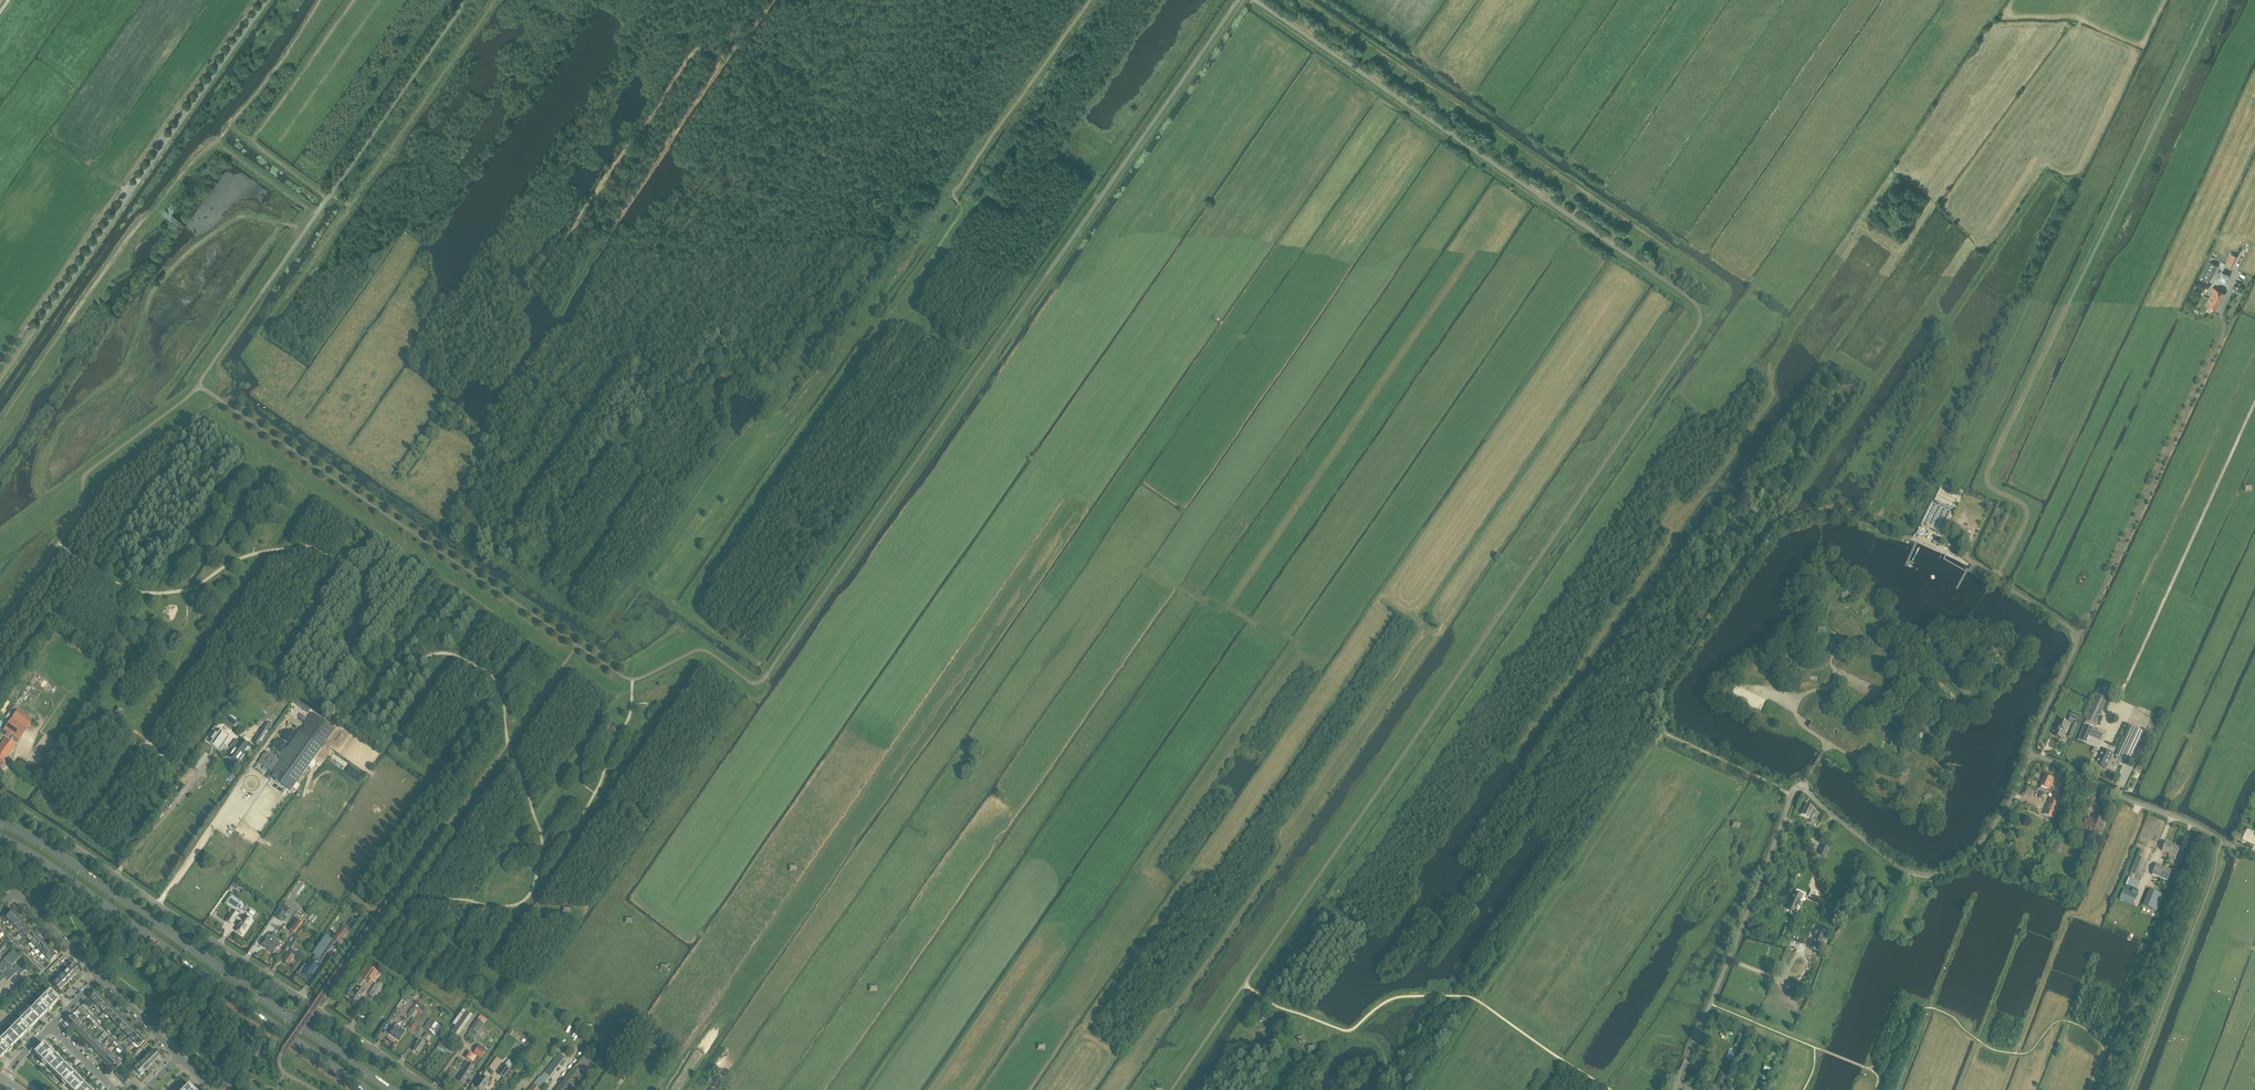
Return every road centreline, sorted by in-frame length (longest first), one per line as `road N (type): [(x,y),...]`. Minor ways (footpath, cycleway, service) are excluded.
road 1 (track): [(1092,0),(956,189),(961,211),(693,593),(694,618),(769,672)]
road 2 (track): [(663,1089),(660,1081),(1055,517)]
road 3 (track): [(1302,0),(1711,280),(1717,302),(1700,327)]
road 4 (unclassified): [(431,1089),(0,795)]
road 5 (trunk): [(391,1089),(82,871),(0,822)]
road 6 (track): [(0,421),(205,151),(216,148),(315,217)]
road 7 (tertiary): [(0,377),(266,0)]
road 8 (trunk): [(0,837),(366,1089)]
road 9 (track): [(322,471),(73,827)]
road 10 (track): [(43,500),(49,446),(118,376),(171,269),(246,216),(310,225)]
road 11 (track): [(502,594),(394,750),(435,779),(359,891),(383,909)]
road 12 (track): [(1666,734),(1660,693),(1667,681),(1777,522),(1833,507),(1878,518)]
road 13 (track): [(1601,1085),(1749,866),(1773,804)]
road 14 (track): [(1488,1008),(1666,734)]
road 15 (unclassified): [(1674,1089),(1797,787)]
road 16 (unclassified): [(2030,756),(1976,851),(1958,869),(1934,875),(1895,864),(1797,787)]
road 17 (track): [(330,195),(350,209),(497,0)]
road 18 (track): [(1568,1065),(1726,836)]
road 19 (track): [(631,679),(477,902)]
road 20 (track): [(328,198),(251,143),(351,0)]
road 21 (unclassified): [(2254,855),(2030,756)]
road 22 (unclassified): [(2030,756),(2078,636),(1984,571)]
road 23 (track): [(164,416),(163,397),(285,223)]
road 24 (track): [(350,209),(260,339)]
road 25 (residential): [(99,978),(14,892),(0,906)]
road 26 (track): [(1792,795),(1666,734)]

